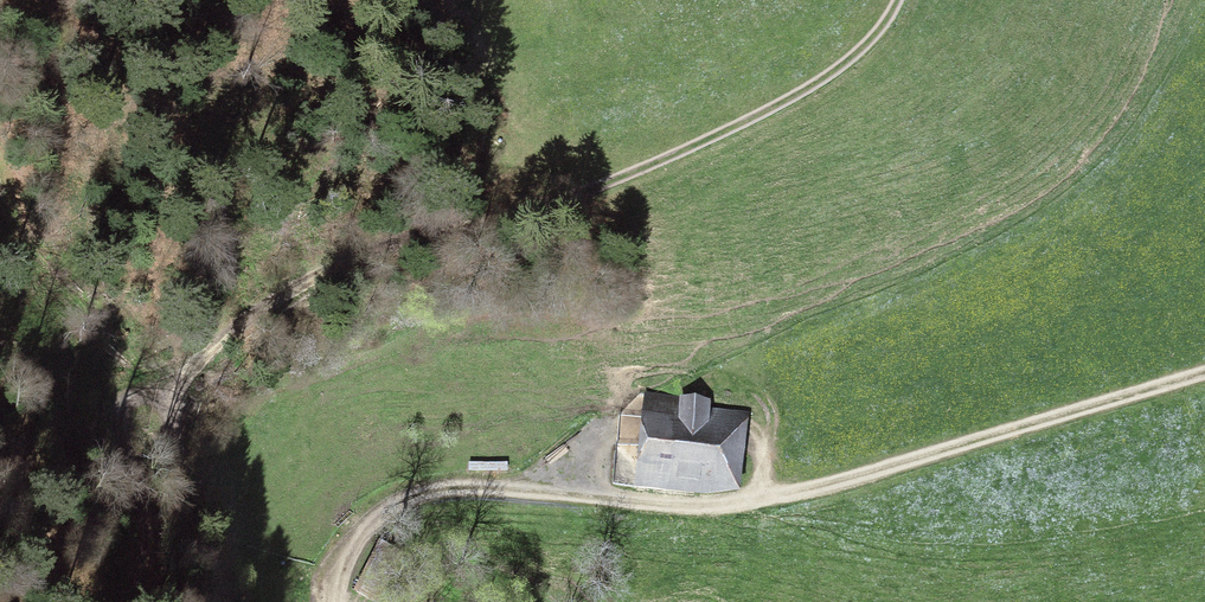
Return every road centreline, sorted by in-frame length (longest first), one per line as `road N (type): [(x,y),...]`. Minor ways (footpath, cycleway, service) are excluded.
road 1 (track): [(215,601),(166,415),(183,368),(234,318),(296,276),(390,242),(573,196),(807,93),(857,59),(889,23),(895,0)]
road 2 (track): [(1204,380),(805,496),(722,513),(442,490),(355,543),(327,601)]
road 3 (track): [(169,392),(135,397),(124,411),(147,544),(136,601)]

